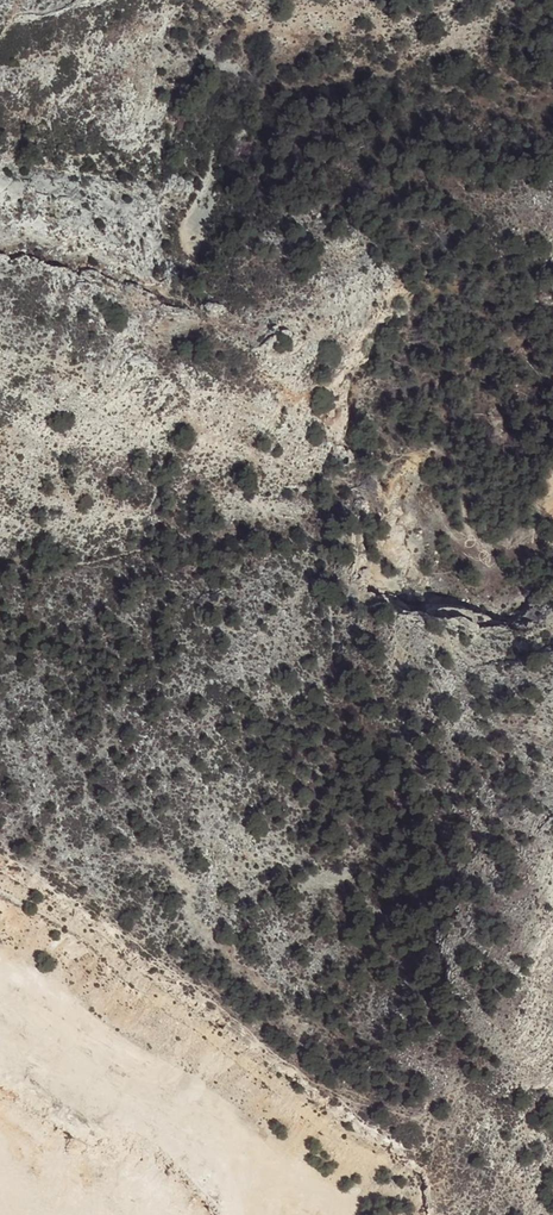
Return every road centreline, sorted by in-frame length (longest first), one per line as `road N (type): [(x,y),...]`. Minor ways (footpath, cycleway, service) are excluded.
road 1 (track): [(327,1214),(0,974)]

